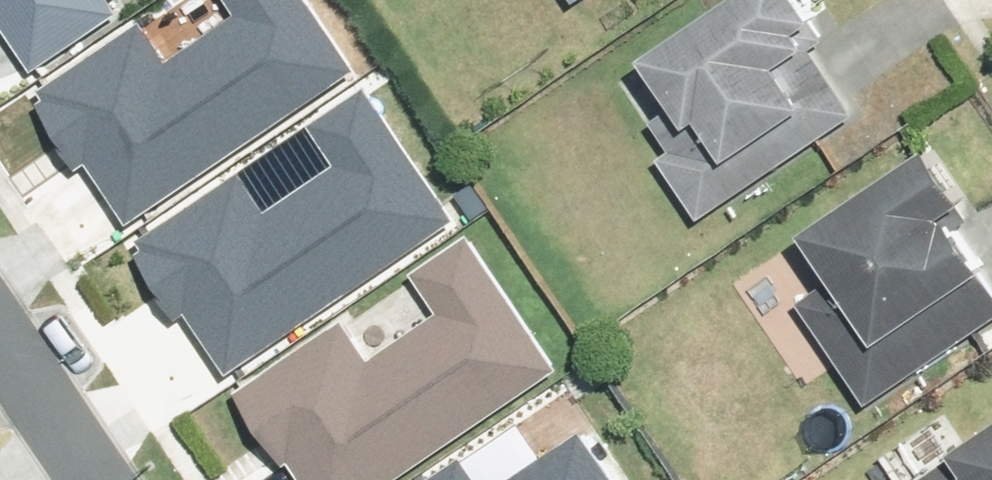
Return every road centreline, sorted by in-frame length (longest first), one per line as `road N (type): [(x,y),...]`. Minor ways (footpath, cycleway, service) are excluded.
road 1 (residential): [(107,479),(0,322)]

